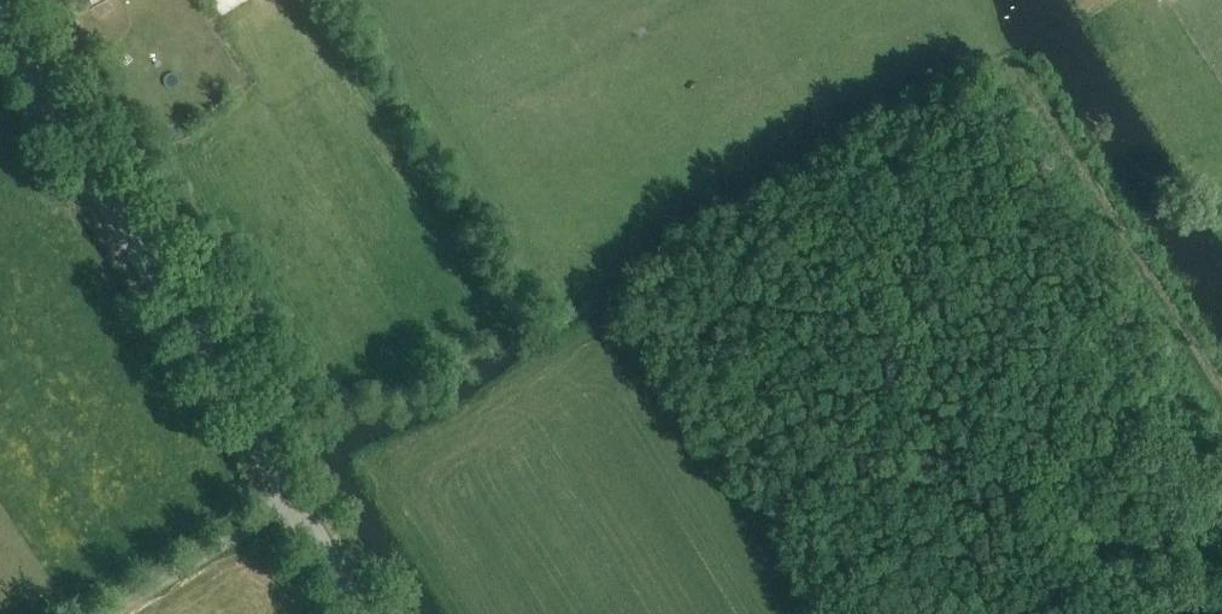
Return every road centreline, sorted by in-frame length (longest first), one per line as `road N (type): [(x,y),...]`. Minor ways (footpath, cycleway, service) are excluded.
road 1 (tertiary): [(355,613),(0,32)]

